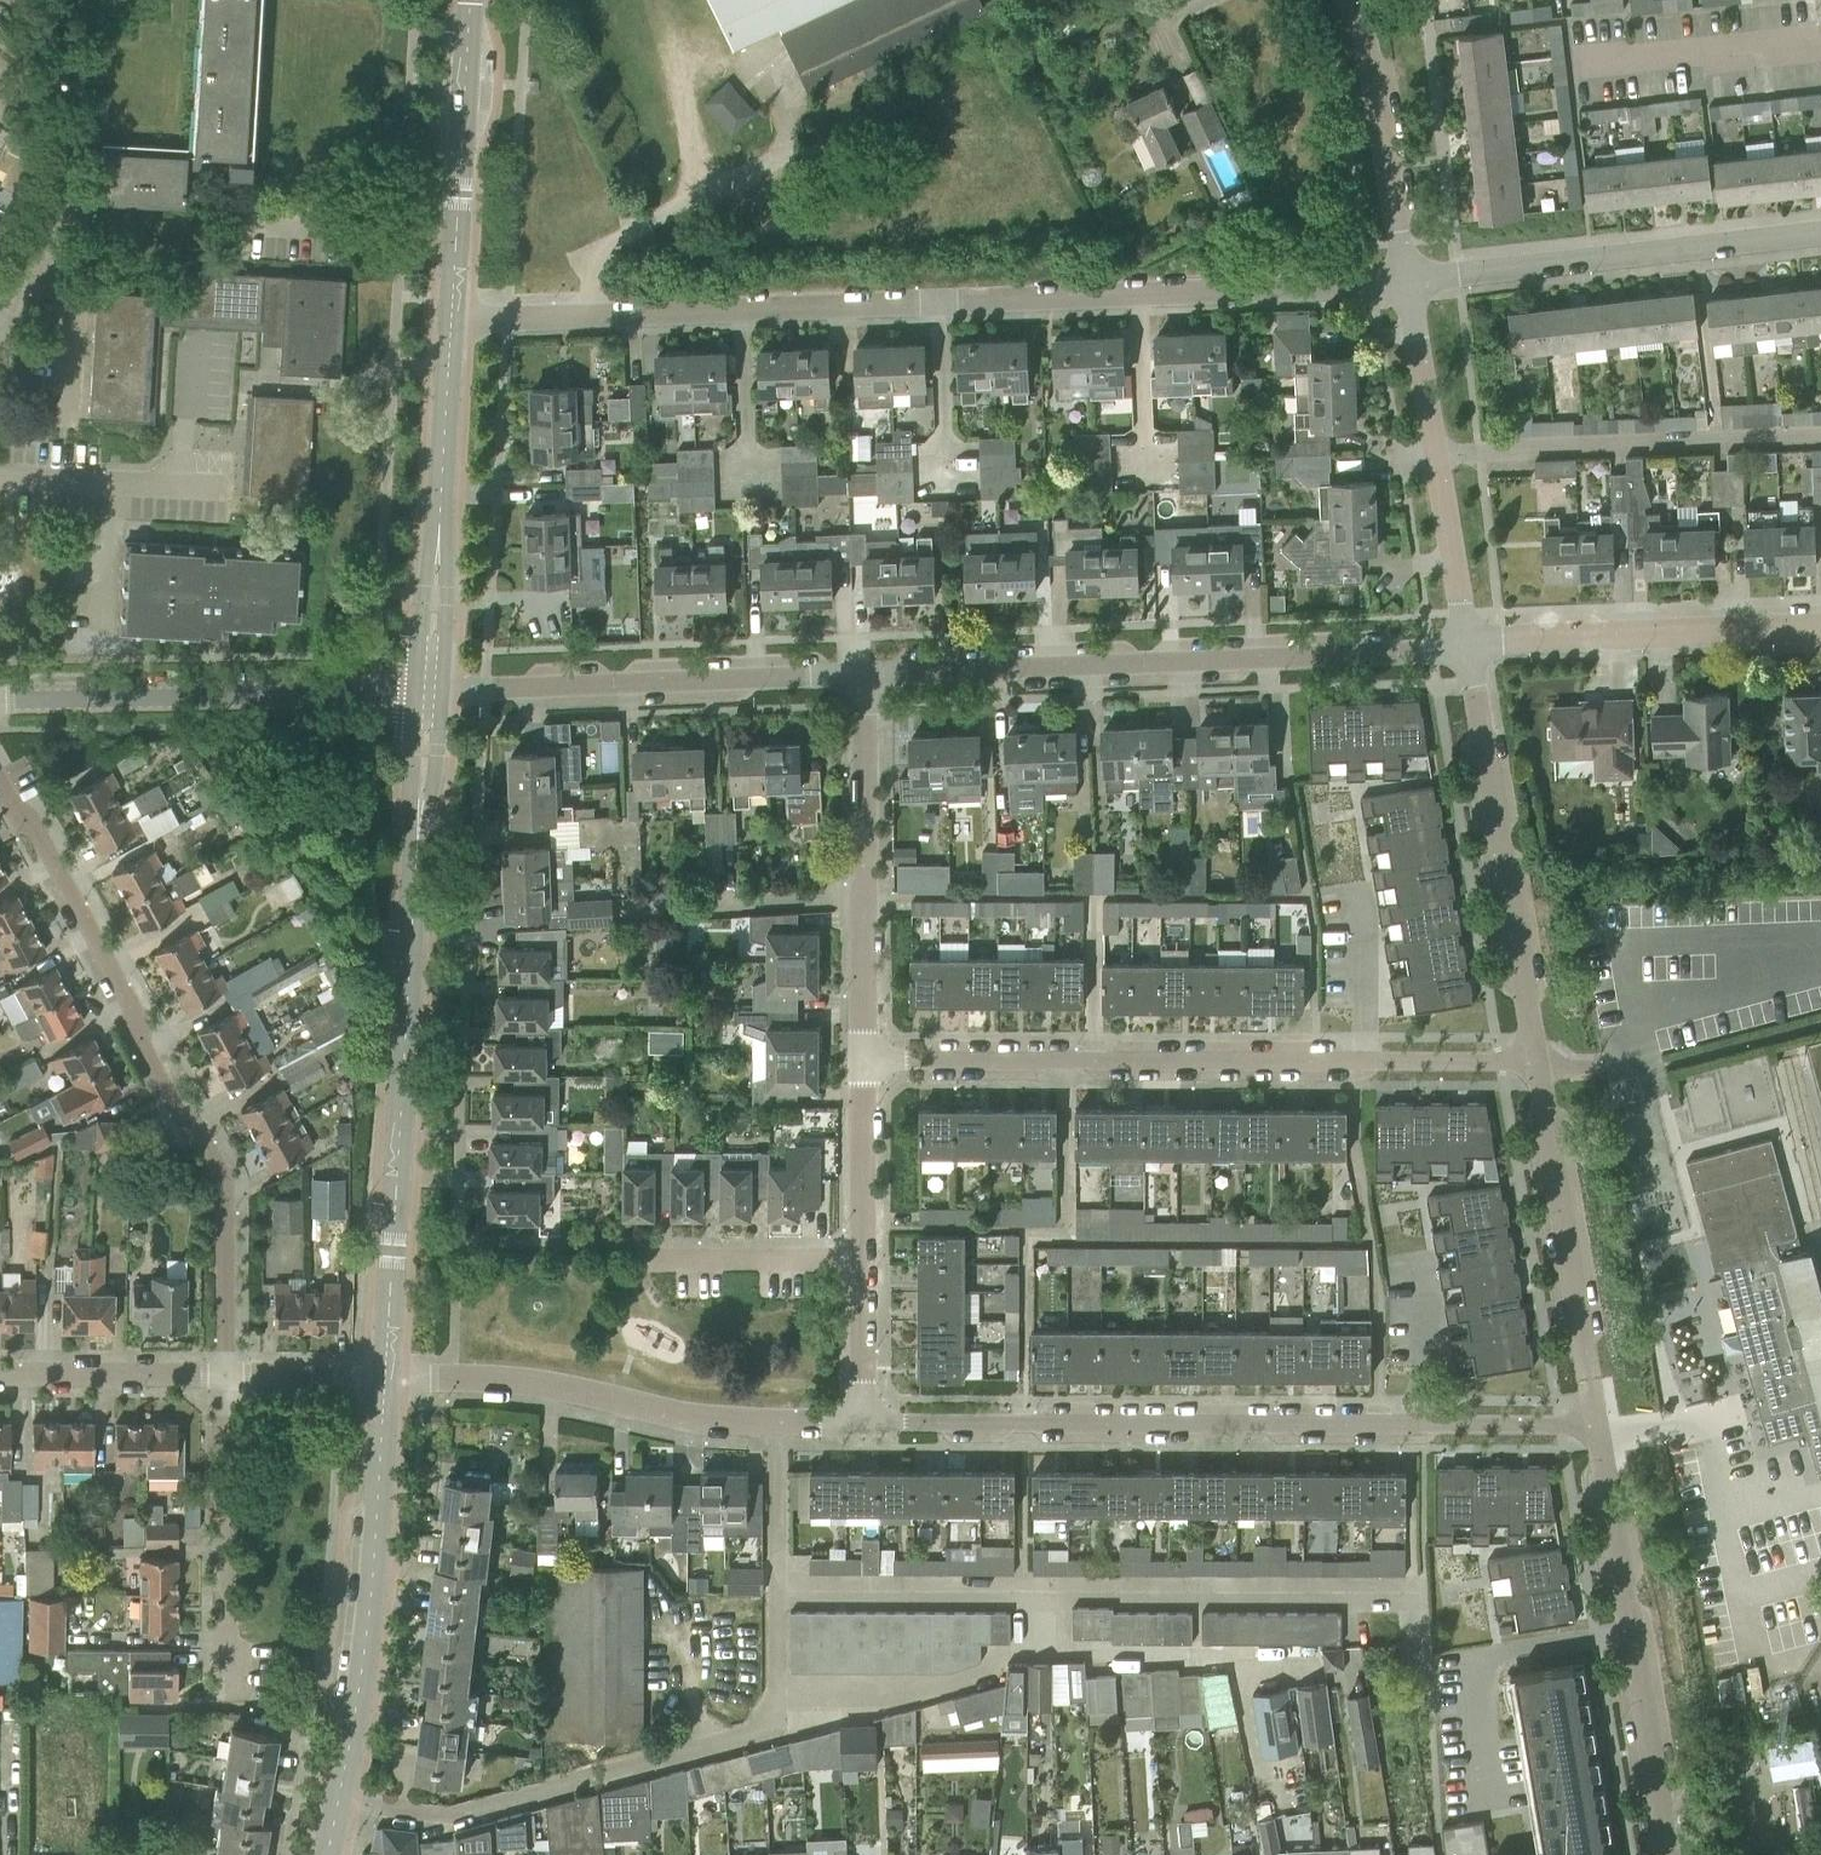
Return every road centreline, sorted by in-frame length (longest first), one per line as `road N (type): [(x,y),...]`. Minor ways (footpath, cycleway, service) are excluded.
road 1 (residential): [(449,322),(1406,279)]
road 2 (residential): [(339,1799),(451,1814),(768,1725),(776,1674),(776,1428)]
road 3 (residential): [(1597,1429),(861,1425)]
road 4 (tertiary): [(386,1377),(430,693)]
road 5 (residential): [(861,1054),(1536,1064)]
road 6 (residential): [(227,1376),(227,1179),(0,779)]
road 7 (residential): [(865,675),(1469,649)]
road 8 (residential): [(430,693),(865,675)]
road 9 (residential): [(1666,1854),(1597,1429)]
road 10 (residential): [(0,700),(430,693)]
road 11 (tertiary): [(339,1799),(380,1524),(386,1377)]
road 12 (residential): [(1536,1064),(1469,649)]
road 13 (residential): [(1406,279),(1820,231)]
road 14 (residential): [(386,1377),(540,1383),(688,1417),(776,1428)]
road 15 (residential): [(861,1054),(865,675)]
road 16 (residential): [(1469,649),(1406,279)]
road 17 (tertiary): [(430,693),(449,322)]
road 18 (residential): [(1597,1429),(1536,1064)]
road 19 (residential): [(1469,649),(1820,634)]
road 20 (tertiary): [(449,322),(470,0)]
road 21 (residential): [(248,1675),(232,1638),(227,1376)]
road 22 (residential): [(1406,279),(1346,0)]
road 23 (residential): [(1591,64),(1820,43)]
road 24 (residential): [(227,1376),(0,1374)]
road 25 (residential): [(0,74),(51,109),(58,140),(58,178),(34,255)]
road 26 (residential): [(657,1256),(863,1255)]
road 27 (residential): [(863,1255),(861,1054)]
road 28 (residential): [(861,1425),(863,1255)]
road 29 (residential): [(227,1376),(386,1377)]

